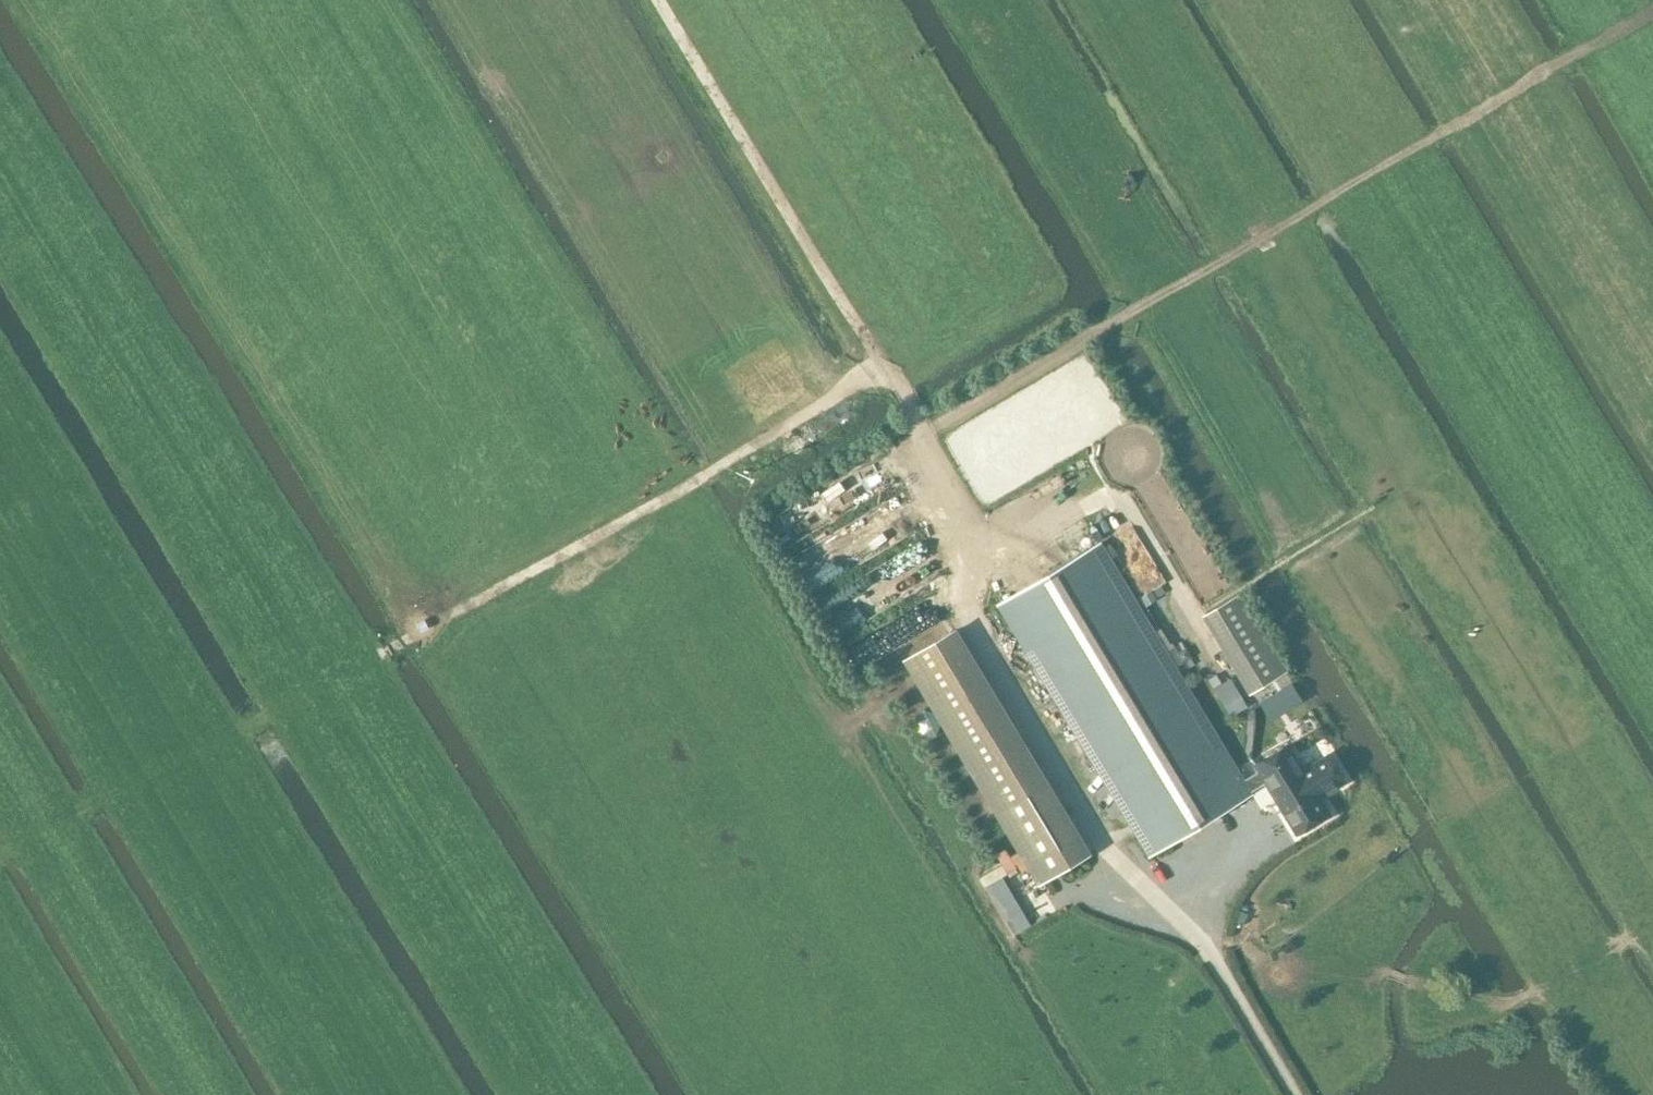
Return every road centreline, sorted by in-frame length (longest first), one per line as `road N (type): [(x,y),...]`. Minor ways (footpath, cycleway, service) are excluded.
road 1 (track): [(663,0),(886,369),(301,707)]
road 2 (track): [(1587,48),(920,436)]
road 3 (track): [(150,456),(537,1094)]
road 4 (track): [(1215,651),(1131,513),(1103,491),(942,573)]

